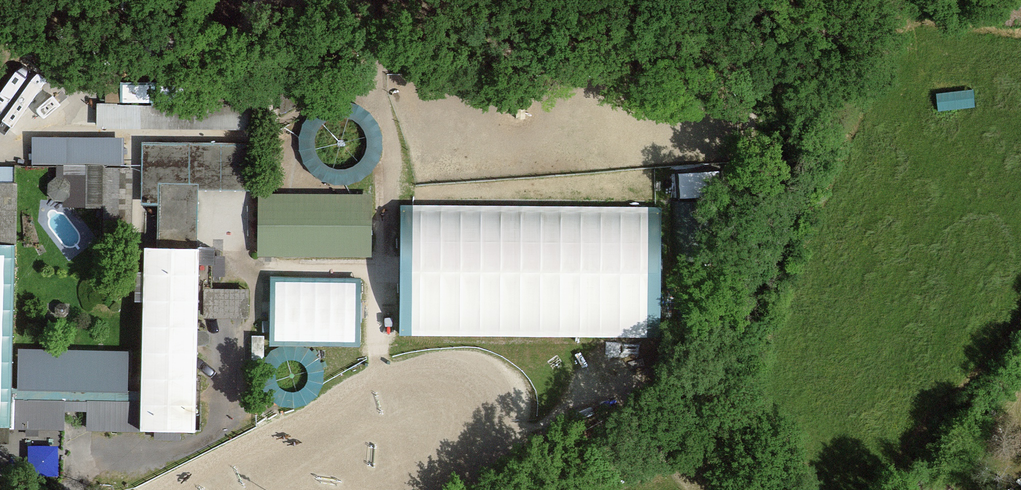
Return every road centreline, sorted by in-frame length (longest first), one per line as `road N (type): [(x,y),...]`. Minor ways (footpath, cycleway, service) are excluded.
road 1 (track): [(388,55),(787,51),(817,45),(860,0)]
road 2 (track): [(537,430),(599,389),(635,391),(637,420),(593,489)]
road 3 (track): [(363,0),(387,38),(386,62),(266,127)]

